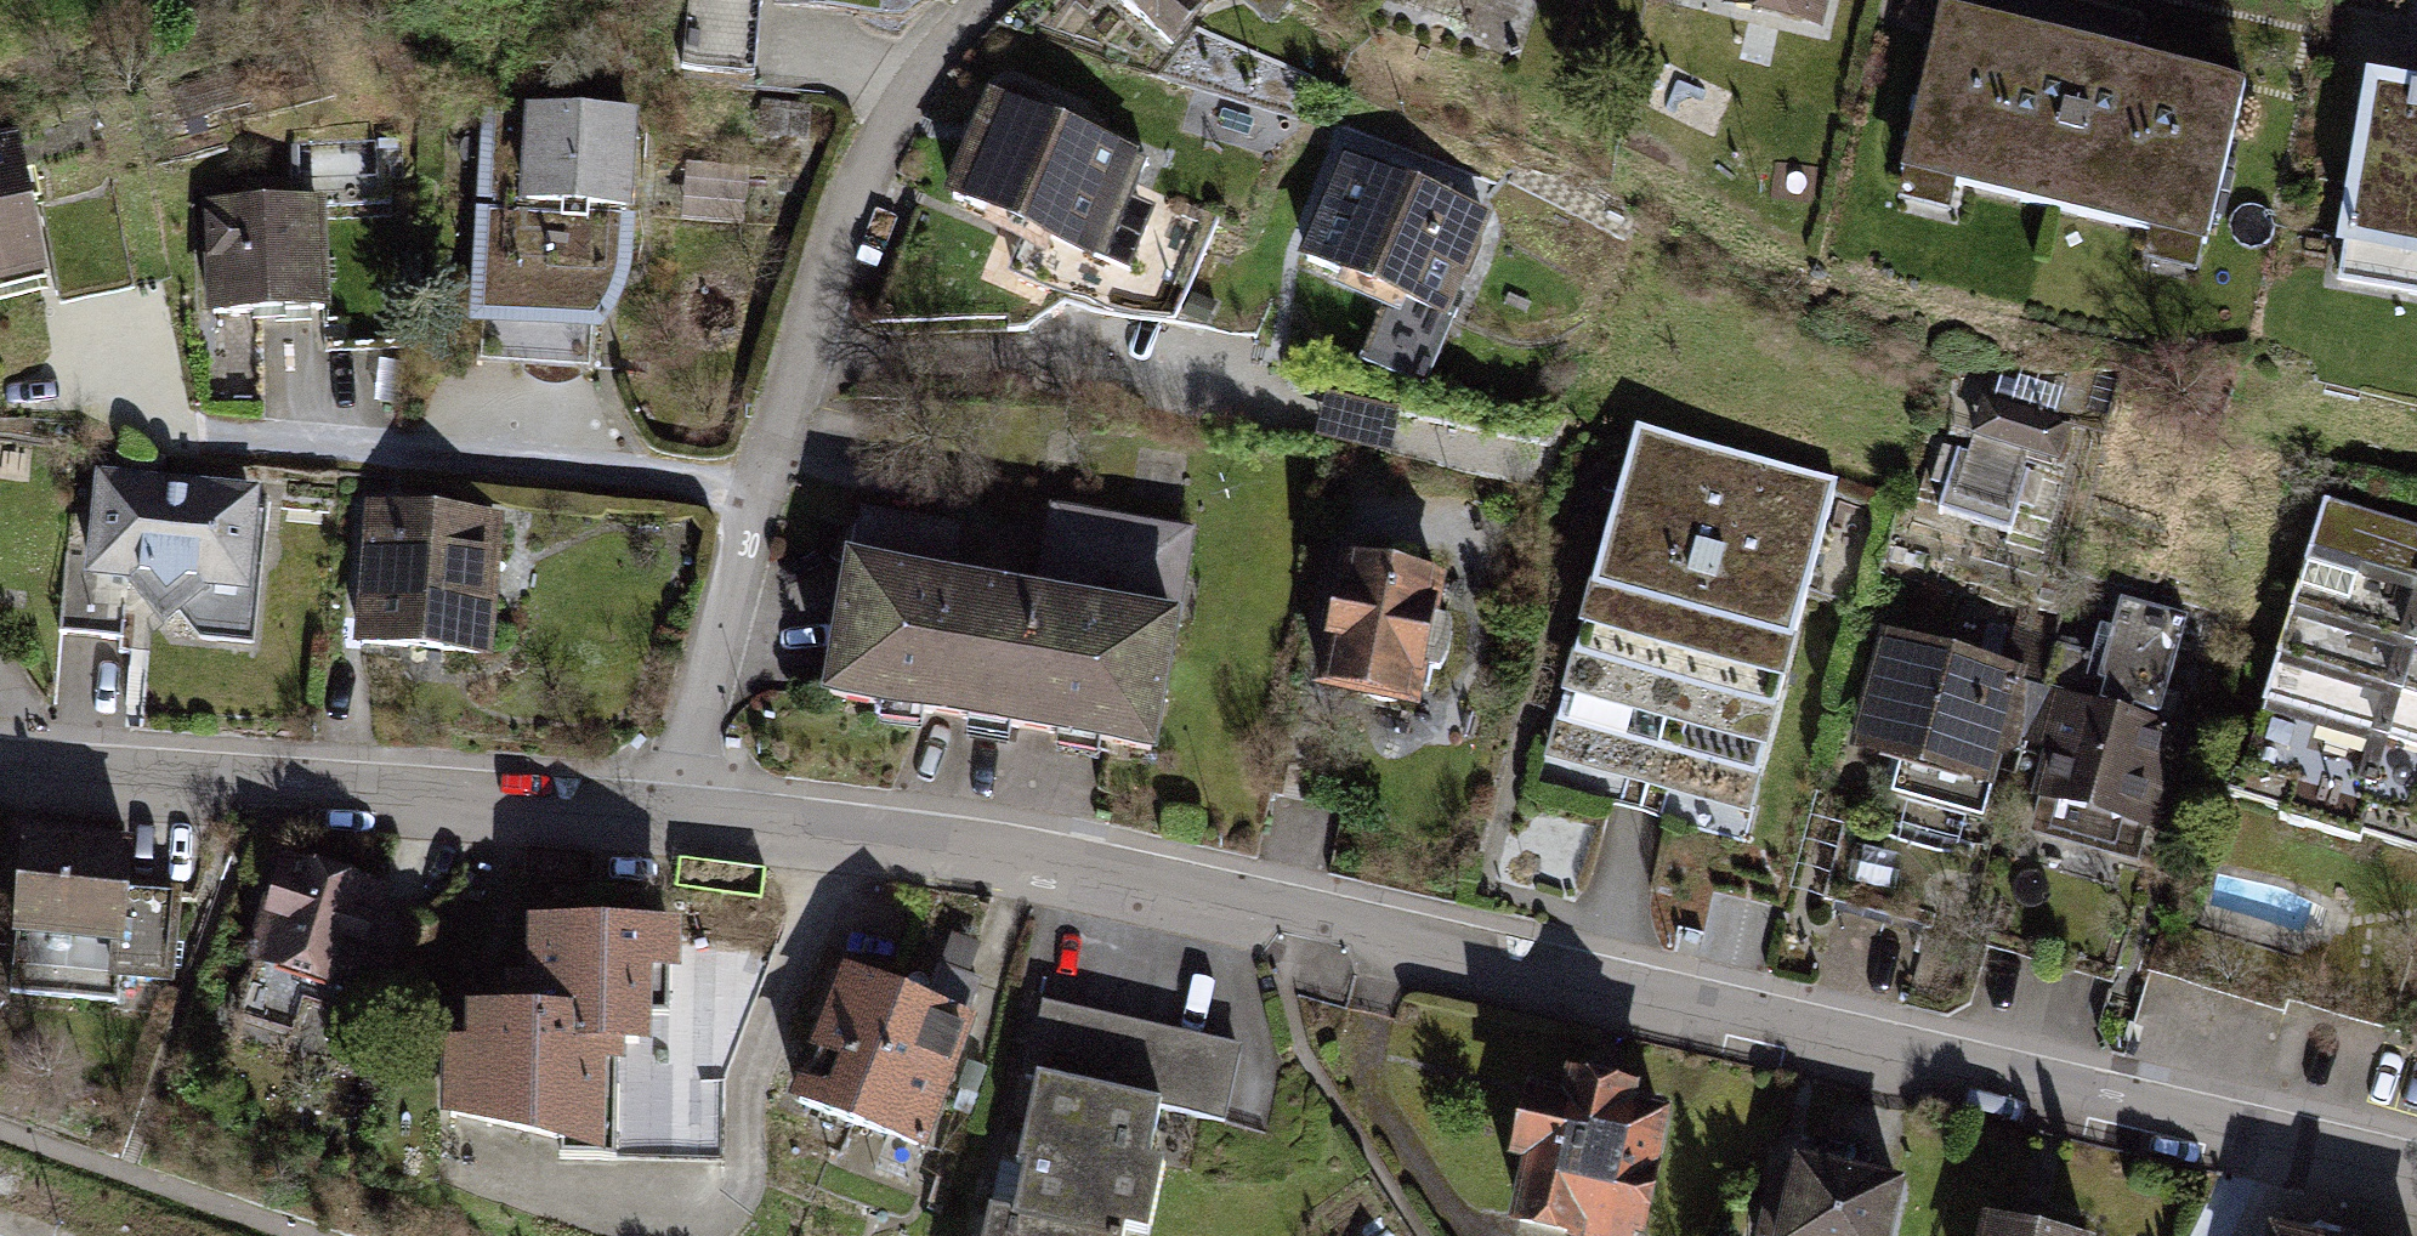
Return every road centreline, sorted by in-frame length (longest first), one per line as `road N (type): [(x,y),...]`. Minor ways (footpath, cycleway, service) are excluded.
road 1 (residential): [(680,825),(1058,871),(2416,1179)]
road 2 (residential): [(0,772),(680,825)]
road 3 (residential): [(767,479),(180,418)]
road 4 (residential): [(984,0),(891,117),(836,255),(767,479)]
road 5 (residential): [(767,479),(707,685),(680,825)]

